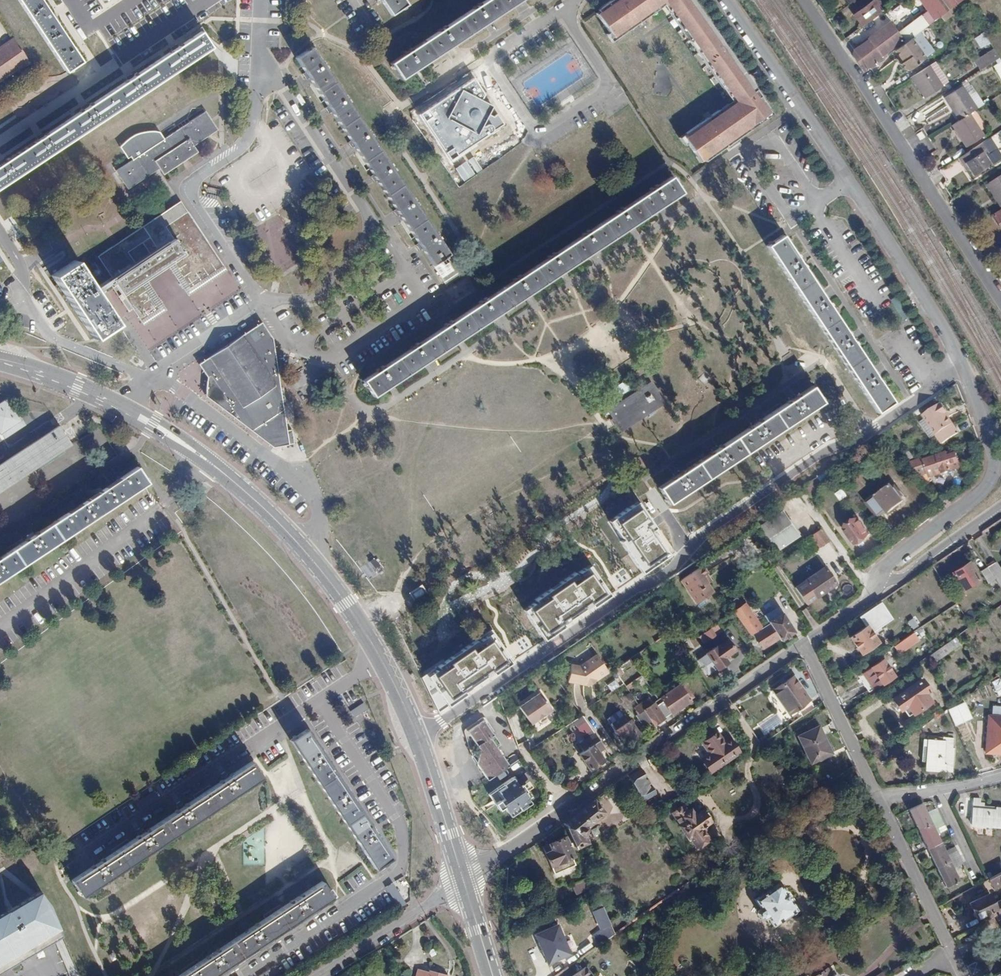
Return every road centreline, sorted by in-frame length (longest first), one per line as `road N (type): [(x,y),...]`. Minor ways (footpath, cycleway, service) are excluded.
road 1 (residential): [(966,369),(828,450),(702,535),(672,571),(636,588),(419,740)]
road 2 (residential): [(966,369),(723,0)]
road 3 (residential): [(804,643),(463,878)]
road 4 (residential): [(320,700),(402,827),(403,870),(250,975)]
road 5 (secondary): [(128,409),(198,453),(283,526),(382,660)]
road 6 (residential): [(807,0),(1000,298)]
road 7 (residential): [(375,226),(426,299),(326,362),(294,347),(262,303)]
road 8 (residential): [(320,700),(78,861)]
road 9 (residential): [(258,70),(254,120),(240,149),(194,179),(187,199),(262,303)]
road 10 (residential): [(561,9),(489,59),(531,127),(544,131),(599,95),(605,74)]
road 11 (residential): [(880,582),(894,559),(987,487),(994,466),(966,369)]
road 12 (residential): [(375,226),(281,87),(258,70)]
road 13 (residential): [(312,975),(463,878)]
road 14 (residential): [(262,303),(167,361),(128,409)]
road 15 (residential): [(879,799),(804,643)]
road 16 (residential): [(950,947),(879,799)]
road 17 (secondary): [(419,740),(463,878)]
road 18 (residential): [(262,303),(310,297),(375,226)]
road 19 (residential): [(1000,511),(908,576),(880,582)]
road 20 (secondary): [(0,360),(128,409)]

